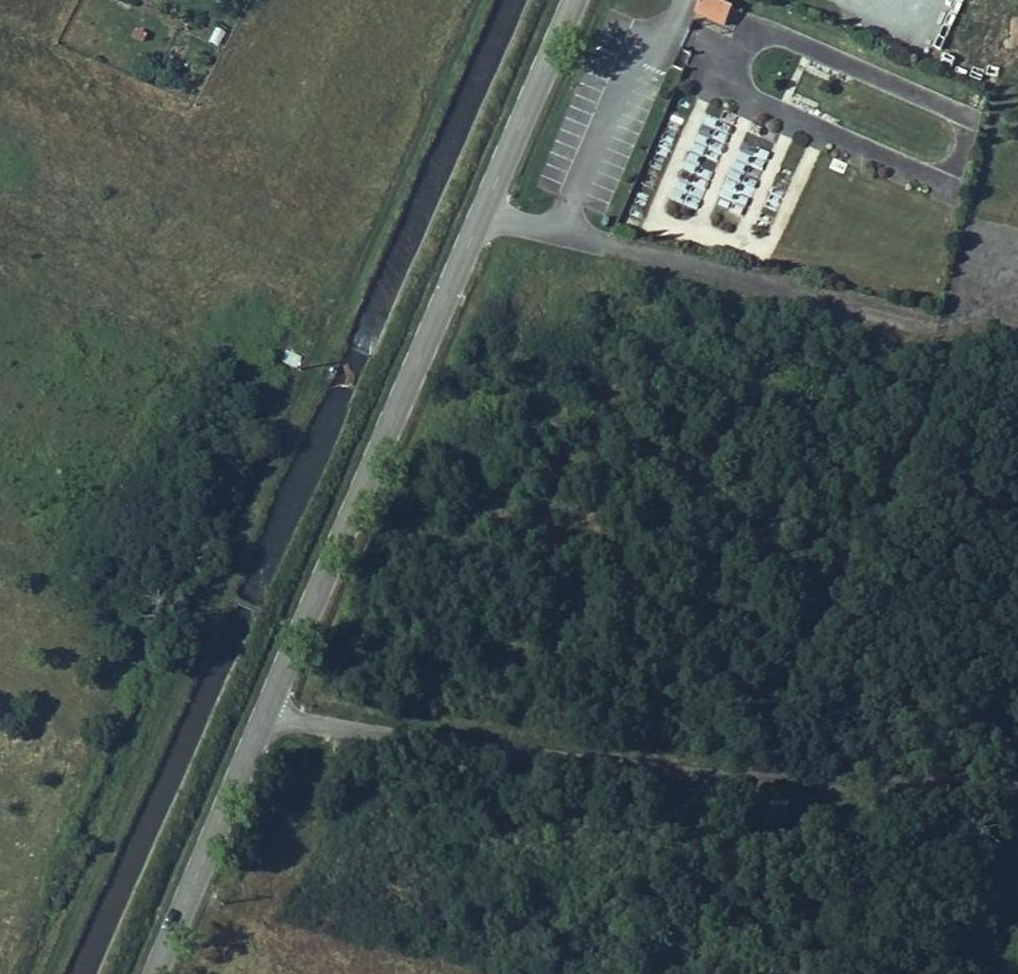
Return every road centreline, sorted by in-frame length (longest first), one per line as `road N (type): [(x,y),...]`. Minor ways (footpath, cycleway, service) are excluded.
road 1 (secondary): [(574,0),(259,723)]
road 2 (residential): [(259,723),(722,776),(1017,782)]
road 3 (secondary): [(259,723),(149,973)]

